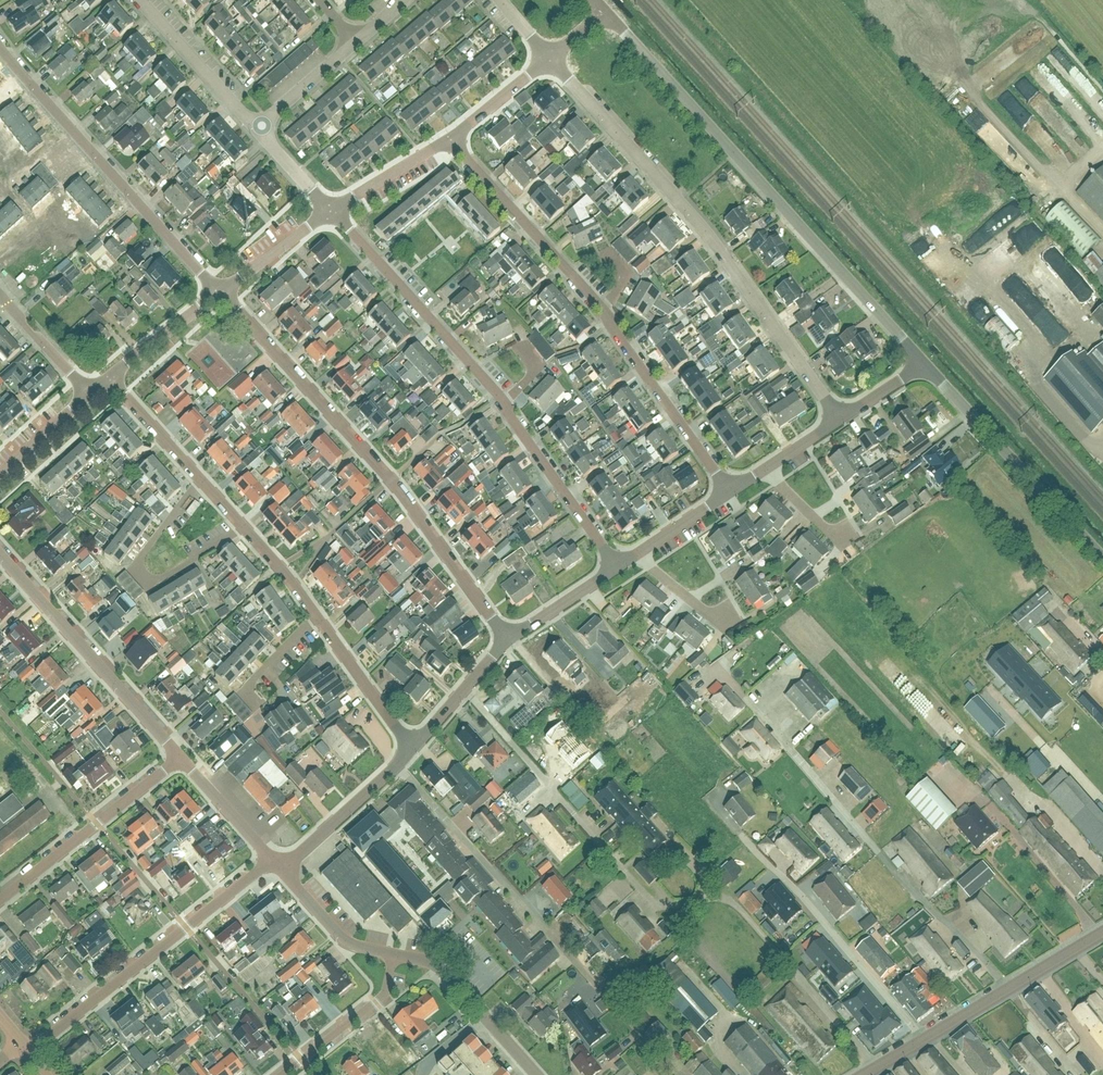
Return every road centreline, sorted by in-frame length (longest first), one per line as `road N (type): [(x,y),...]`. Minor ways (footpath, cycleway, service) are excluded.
road 1 (unclassified): [(924,366),(605,13)]
road 2 (residential): [(840,419),(712,239),(548,60)]
road 3 (residential): [(506,641),(385,474),(220,292)]
road 4 (residential): [(653,1074),(647,1051),(615,1004),(400,767)]
road 5 (residential): [(220,292),(0,50)]
road 6 (residential): [(30,1052),(272,860)]
road 7 (tertiary): [(864,1074),(1102,934)]
road 8 (residential): [(179,758),(0,554)]
road 9 (unclassified): [(1102,559),(924,366)]
road 10 (residential): [(504,403),(331,211)]
road 11 (residential): [(246,531),(153,588),(146,581),(141,560),(200,479)]
road 12 (residential): [(601,312),(449,139)]
road 13 (residential): [(0,901),(179,758)]
road 14 (residential): [(730,495),(601,312)]
road 15 (residential): [(618,569),(504,403)]
road 16 (residential): [(257,130),(138,0)]
road 17 (residential): [(283,1074),(384,998),(393,955)]
road 18 (residential): [(411,752),(316,616)]
road 19 (residential): [(281,871),(400,767)]
road 20 (residential): [(411,752),(506,641)]
road 21 (residential): [(393,955),(341,939),(281,871)]
road 22 (residential): [(108,378),(220,292)]
road 23 (residential): [(331,211),(449,139)]
road 24 (residential): [(272,860),(179,758)]
road 25 (residential): [(220,292),(331,211)]
road 26 (residential): [(200,479),(108,378)]
road 27 (residential): [(506,641),(618,569)]
road 28 (residential): [(257,130),(356,44)]
road 29 (residential): [(88,393),(0,297)]
road 30 (residential): [(449,139),(548,60)]
road 31 (residential): [(735,609),(709,617),(636,558)]

